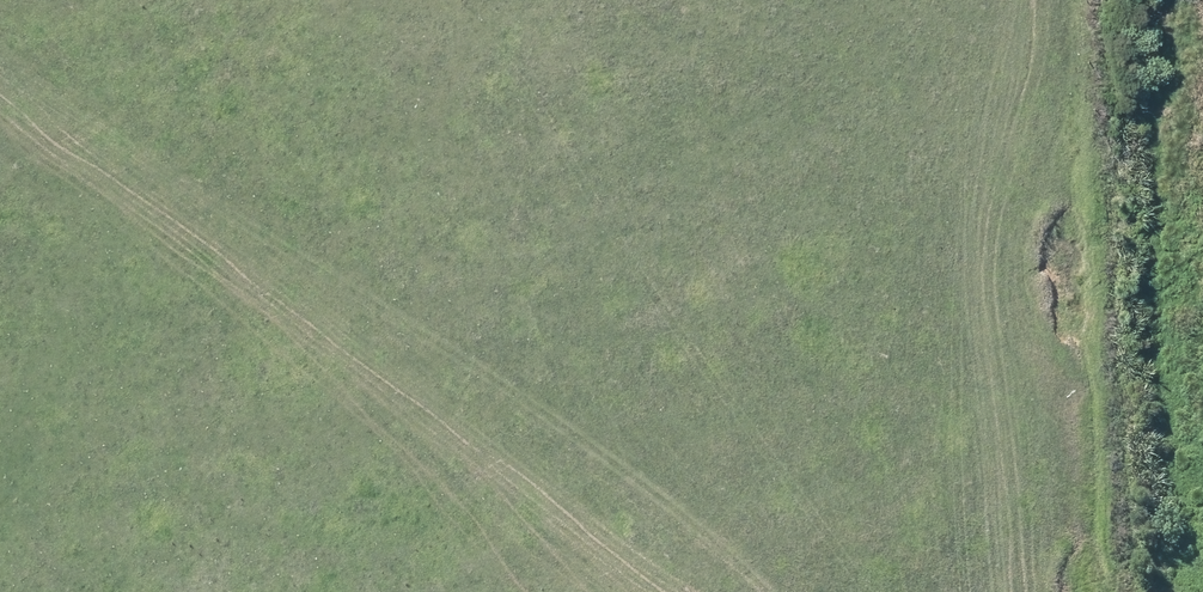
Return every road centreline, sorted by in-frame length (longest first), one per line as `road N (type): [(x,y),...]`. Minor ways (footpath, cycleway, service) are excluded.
road 1 (unknown): [(0,537),(255,406),(576,320),(837,290)]
road 2 (unknown): [(868,0),(823,438),(826,591)]
road 3 (unknown): [(0,242),(176,591)]

